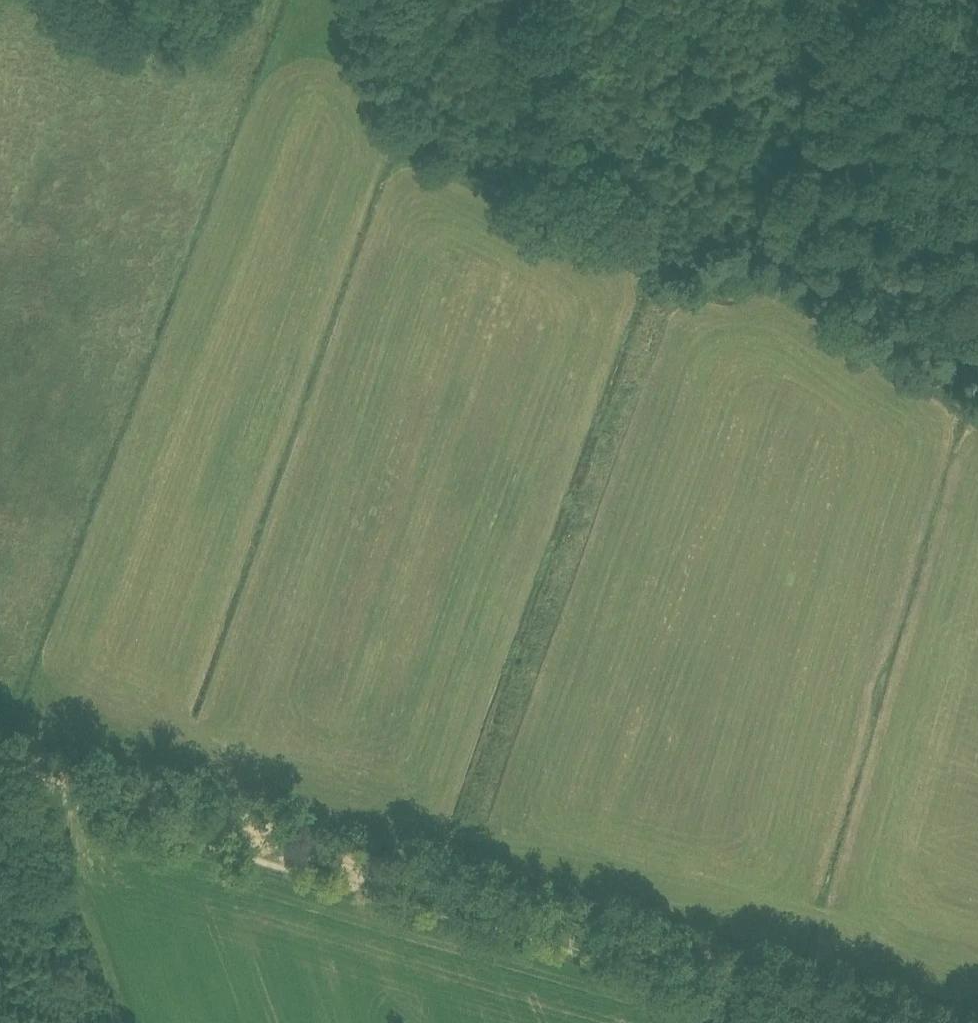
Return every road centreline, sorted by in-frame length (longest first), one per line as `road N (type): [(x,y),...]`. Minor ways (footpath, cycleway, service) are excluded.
road 1 (track): [(897,1022),(0,766)]

